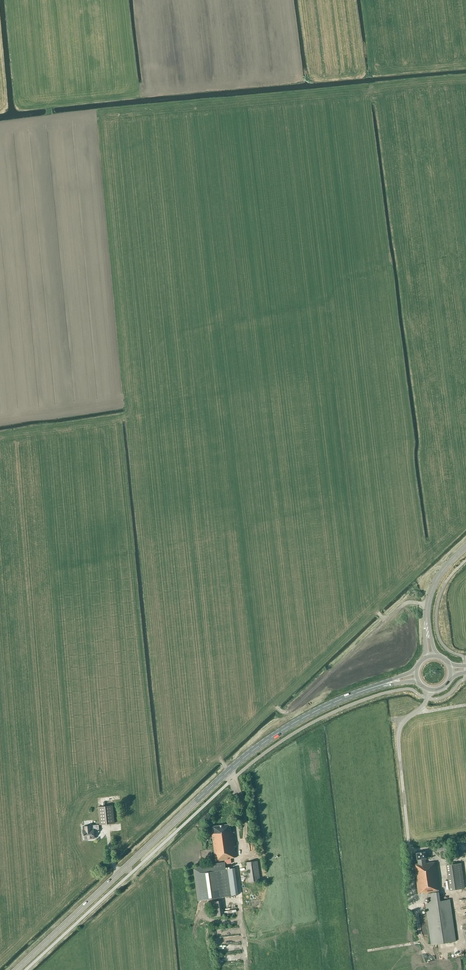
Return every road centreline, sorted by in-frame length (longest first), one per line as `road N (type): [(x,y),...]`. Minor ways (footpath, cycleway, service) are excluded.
road 1 (primary): [(17,969),(249,754),(315,712),(383,685)]
road 2 (track): [(428,605),(403,604),(289,712),(277,707)]

